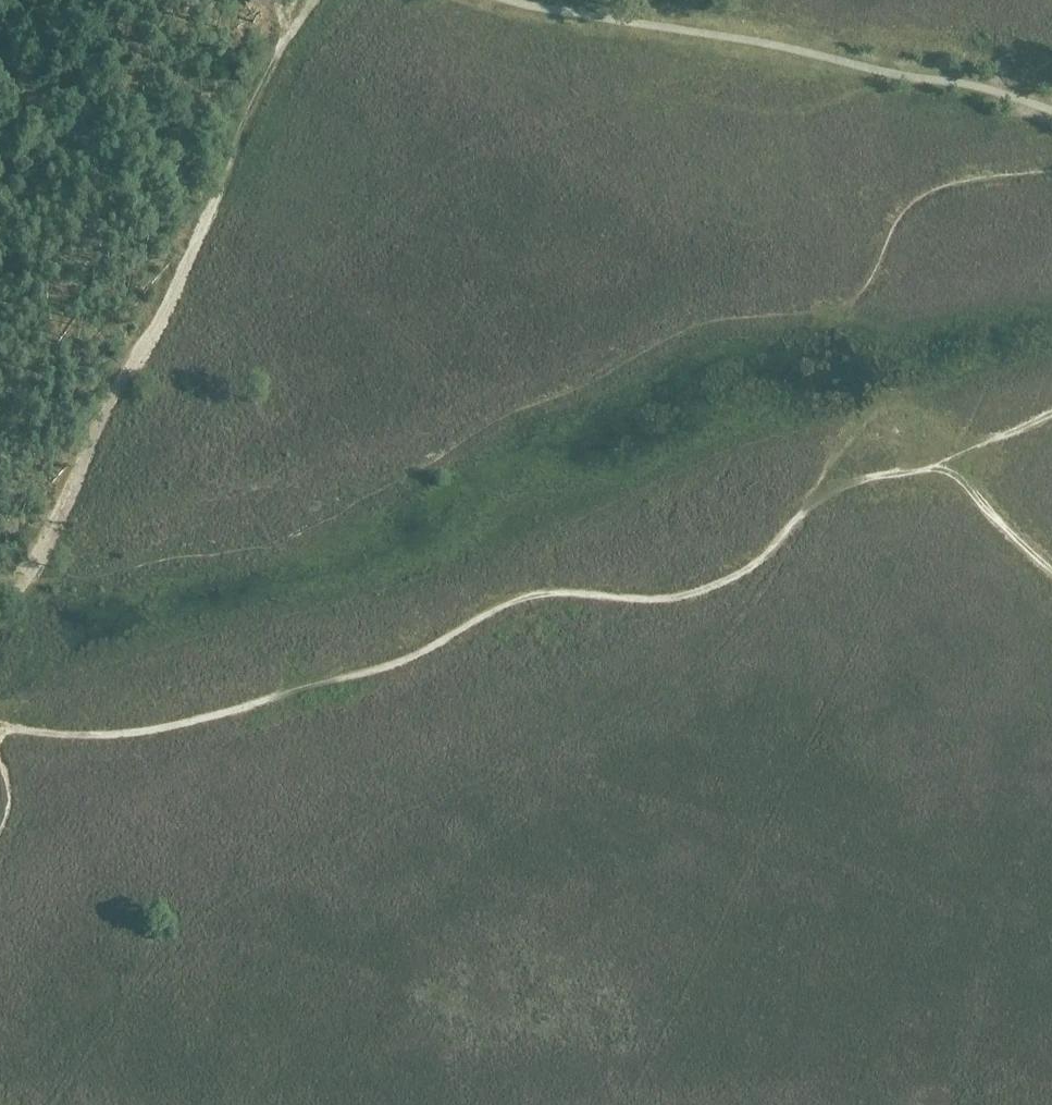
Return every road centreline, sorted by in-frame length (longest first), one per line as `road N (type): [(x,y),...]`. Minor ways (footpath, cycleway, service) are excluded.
road 1 (track): [(23,580),(304,0)]

